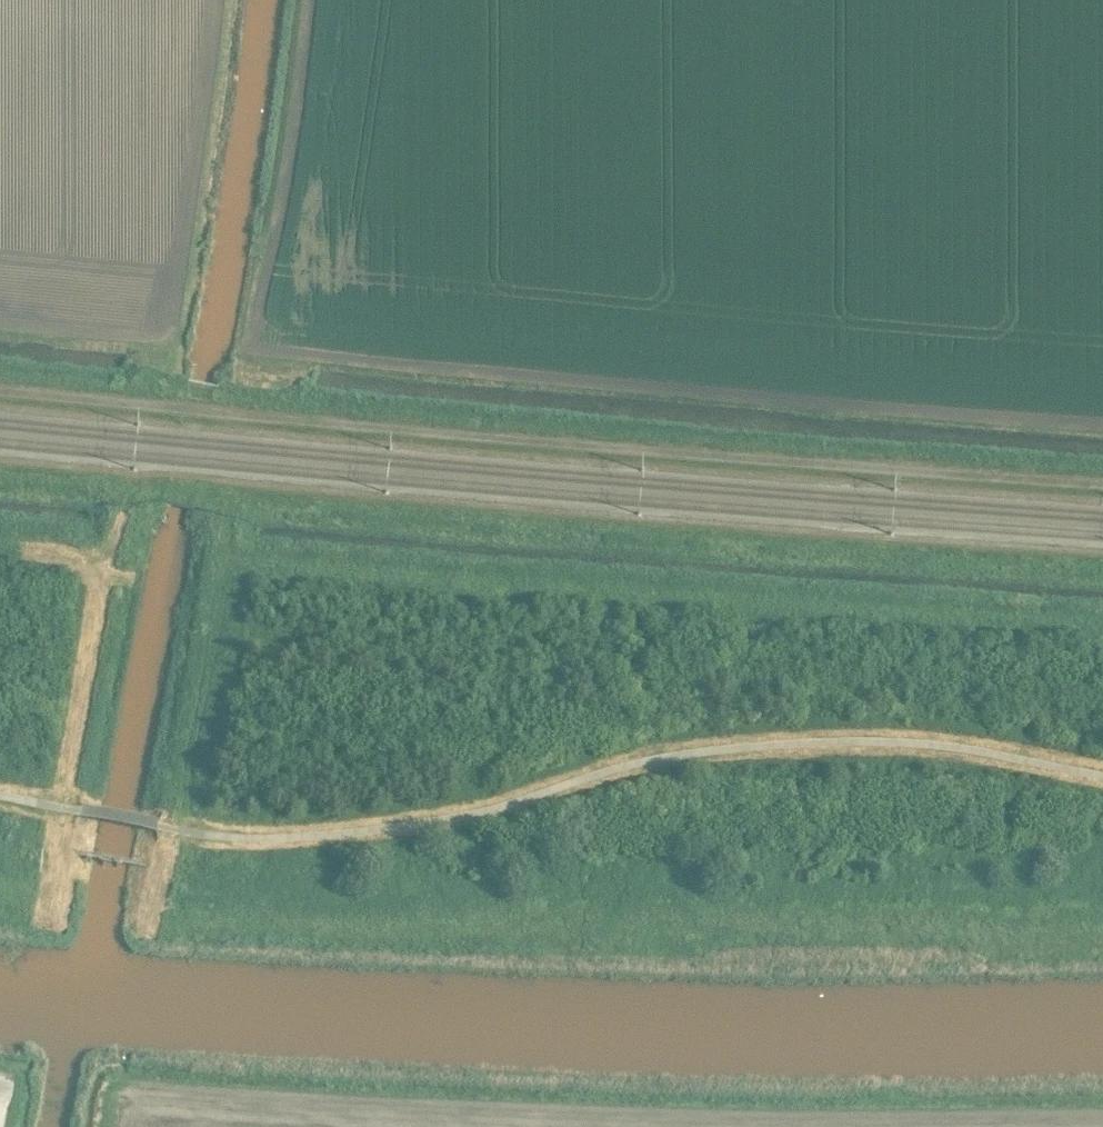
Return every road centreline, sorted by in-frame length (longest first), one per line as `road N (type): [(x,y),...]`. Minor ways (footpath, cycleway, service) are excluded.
road 1 (track): [(1102,565),(0,472)]
road 2 (track): [(1102,482),(0,390)]
road 3 (track): [(226,495),(176,827)]
road 4 (track): [(128,485),(69,807)]

